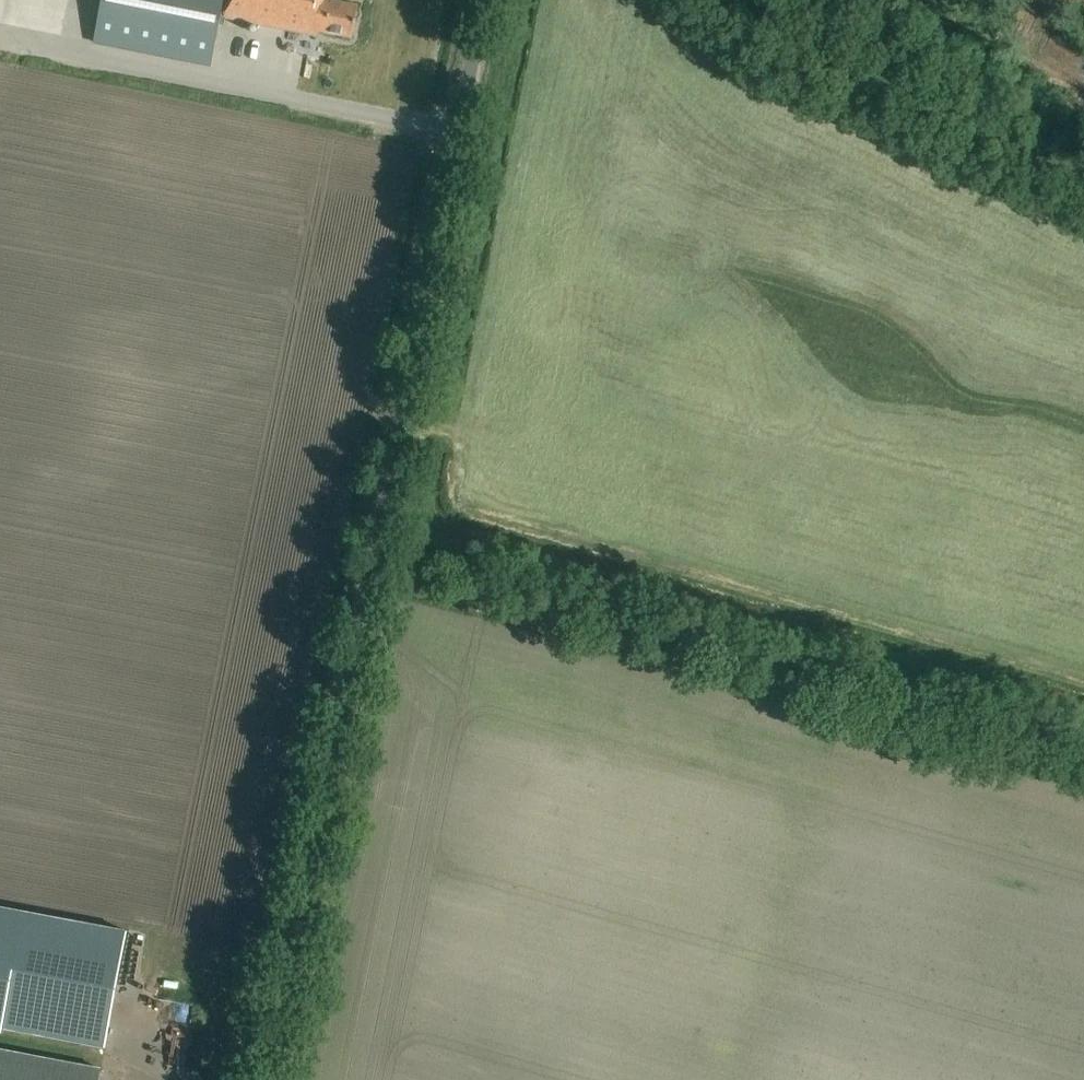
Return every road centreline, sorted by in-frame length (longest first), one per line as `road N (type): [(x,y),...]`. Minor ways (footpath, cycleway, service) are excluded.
road 1 (unclassified): [(272,1079),(484,0)]
road 2 (track): [(1083,164),(802,35),(749,0)]

